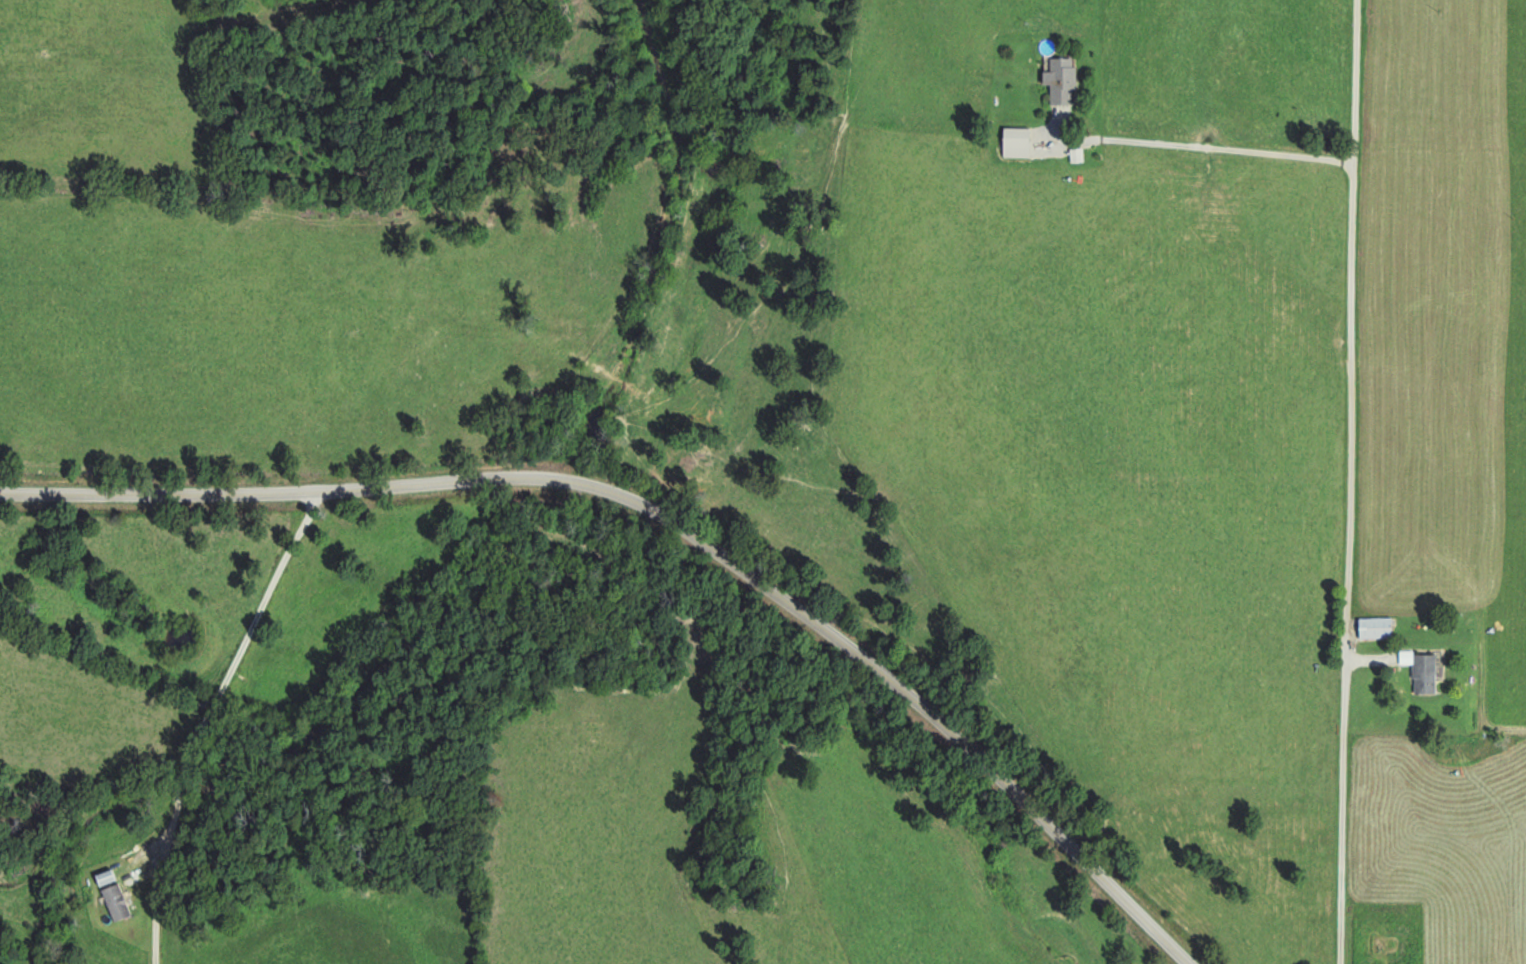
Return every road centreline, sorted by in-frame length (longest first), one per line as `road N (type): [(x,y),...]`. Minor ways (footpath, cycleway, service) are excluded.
road 1 (tertiary): [(1196,963),(947,726),(629,495),(566,479),(379,493),(0,491)]
road 2 (residential): [(1350,963),(1367,0)]

